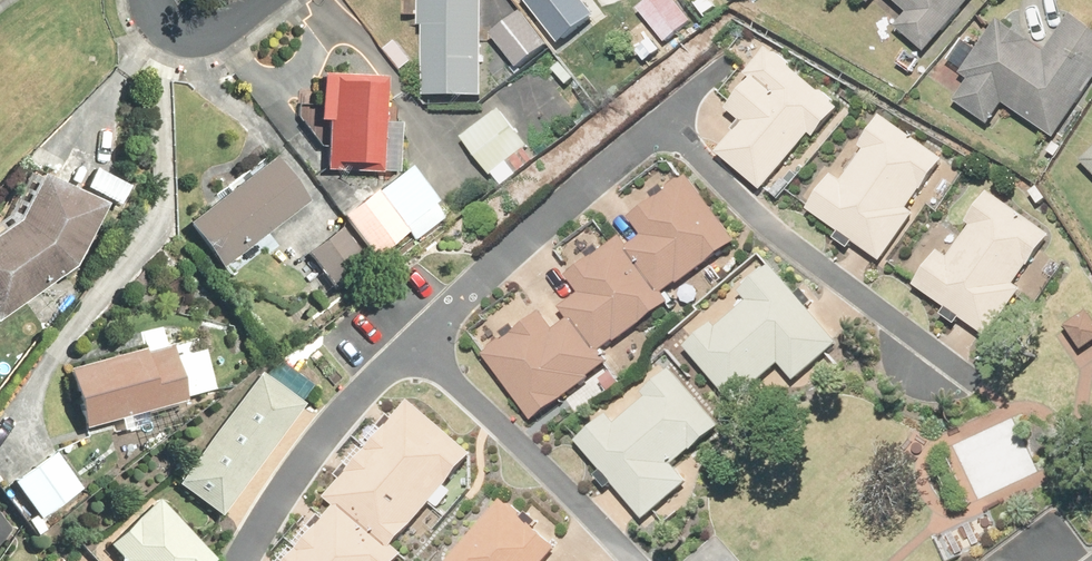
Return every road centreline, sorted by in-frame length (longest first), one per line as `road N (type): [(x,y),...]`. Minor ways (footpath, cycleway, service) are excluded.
road 1 (residential): [(666,132),(969,378)]
road 2 (residential): [(424,342),(666,132)]
road 3 (residential): [(424,342),(630,560)]
road 4 (residential): [(247,560),(324,434),(424,342)]
road 5 (residential): [(272,0),(202,38),(167,30),(146,0)]

